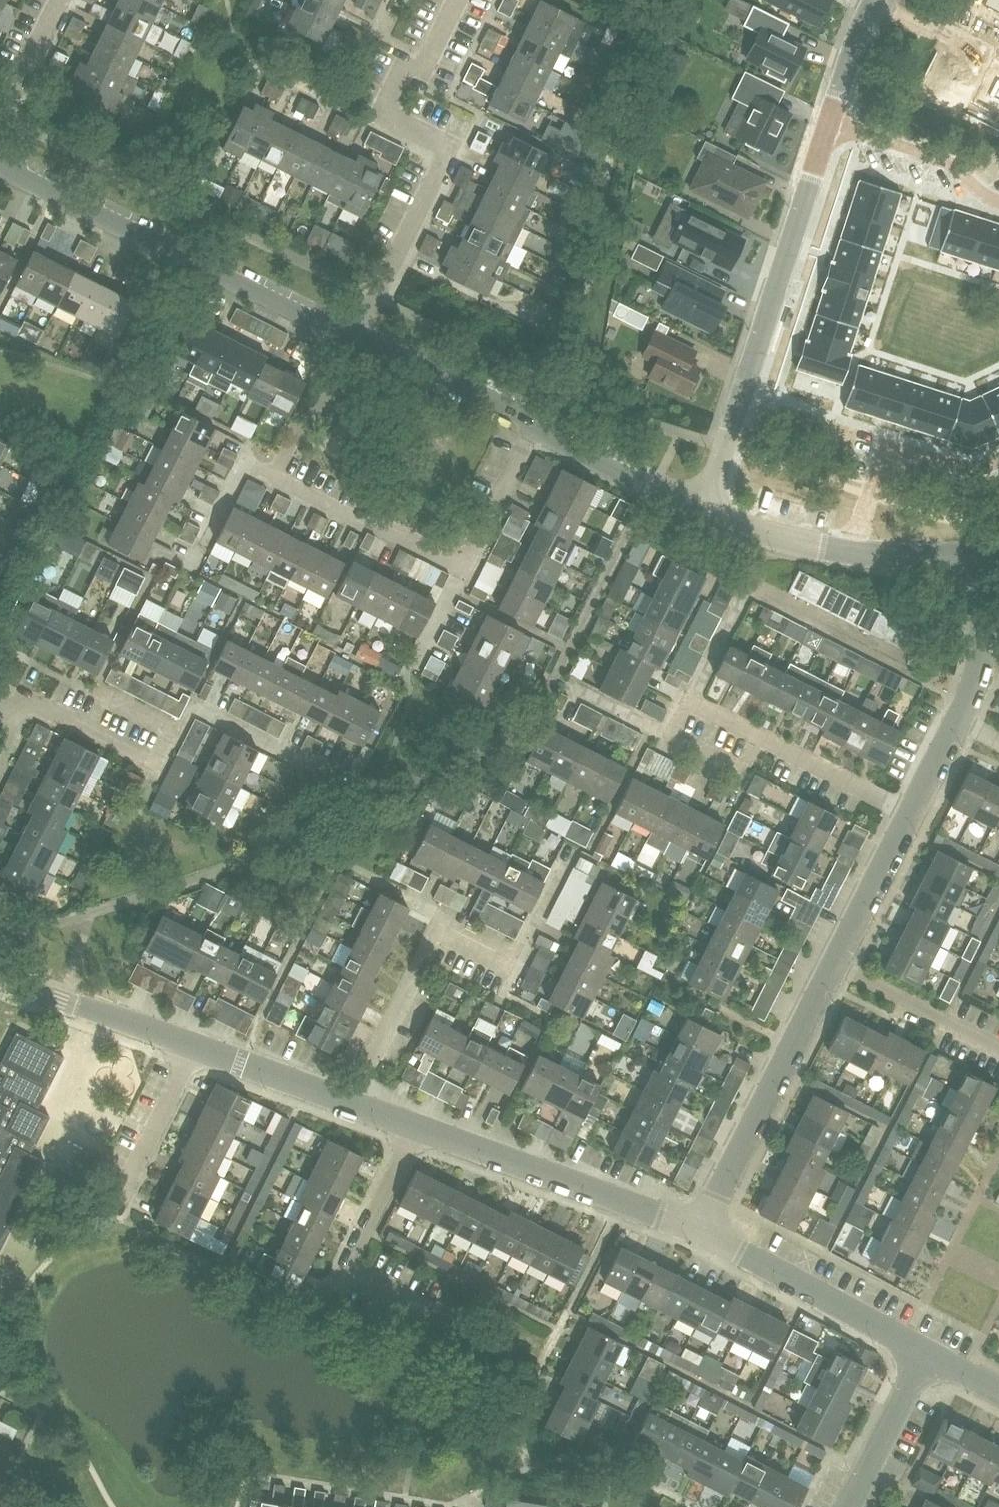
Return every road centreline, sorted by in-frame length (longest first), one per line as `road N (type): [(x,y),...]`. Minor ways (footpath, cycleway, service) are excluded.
road 1 (residential): [(355,335),(450,146),(384,112),(408,63),(422,71),(457,0)]
road 2 (tertiary): [(355,335),(0,162)]
road 3 (tertiary): [(704,509),(822,144)]
road 4 (residential): [(701,1229),(416,1128)]
road 5 (residential): [(701,1229),(835,964)]
road 6 (residential): [(350,1102),(442,924),(519,964)]
road 7 (residential): [(927,1354),(701,1229)]
road 8 (residential): [(857,553),(882,450),(966,478),(998,463)]
road 9 (residential): [(272,481),(350,520),(362,511),(467,563)]
road 10 (residential): [(192,1046),(0,972)]
road 11 (residential): [(348,783),(193,706),(179,732)]
road 12 (residential): [(759,737),(691,702),(674,736),(743,770)]
road 13 (tertiary): [(535,426),(365,340)]
road 14 (tertiary): [(704,509),(535,426)]
road 15 (residential): [(998,200),(822,144)]
road 16 (residential): [(998,1048),(835,964)]
road 17 (residential): [(912,815),(759,737)]
road 18 (residential): [(848,1506),(927,1354)]
road 19 (residential): [(365,340),(344,383),(296,434),(272,481)]
road 20 (residential): [(835,964),(912,815)]
road 21 (residential): [(350,1102),(192,1046)]
road 22 (residential): [(958,720),(982,637),(979,557)]
road 23 (residential): [(119,1195),(192,1046)]
road 24 (tertiary): [(857,553),(769,536),(704,509)]
road 25 (residential): [(345,1271),(416,1128)]
road 26 (tertiary): [(822,144),(876,0)]
road 27 (residential): [(467,563),(535,426)]
road 28 (residential): [(194,562),(241,465),(272,481)]
road 29 (residential): [(179,732),(163,767),(77,723)]
road 30 (residential): [(179,732),(95,689),(77,723)]
road 31 (residential): [(0,119),(58,0)]
road 32 (tertiary): [(979,557),(857,553)]

